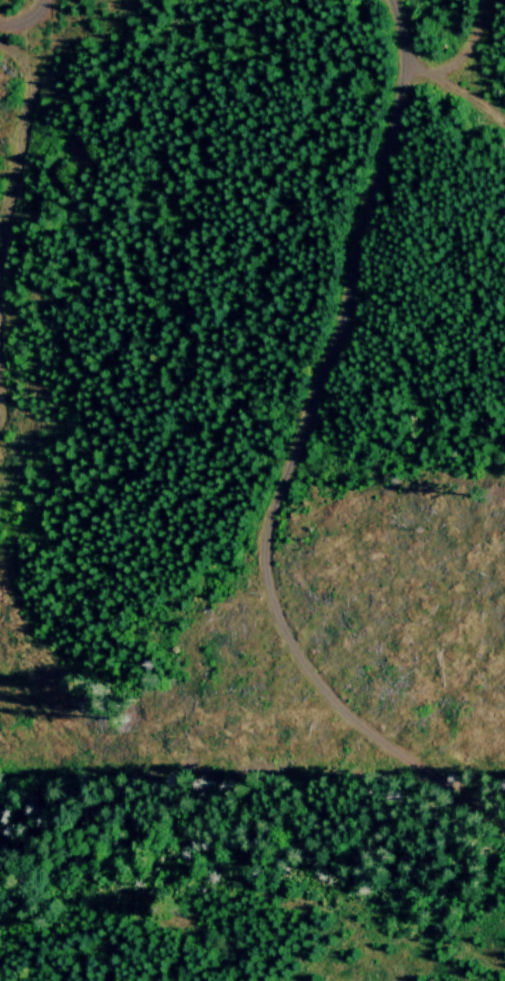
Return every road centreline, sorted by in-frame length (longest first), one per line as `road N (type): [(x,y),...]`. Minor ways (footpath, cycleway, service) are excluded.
road 1 (track): [(392,0),(397,68),(388,117),(362,197),(354,255),(270,499),(276,609),(312,661),(420,757),(504,792)]
road 2 (track): [(397,68),(457,73),(488,0)]

